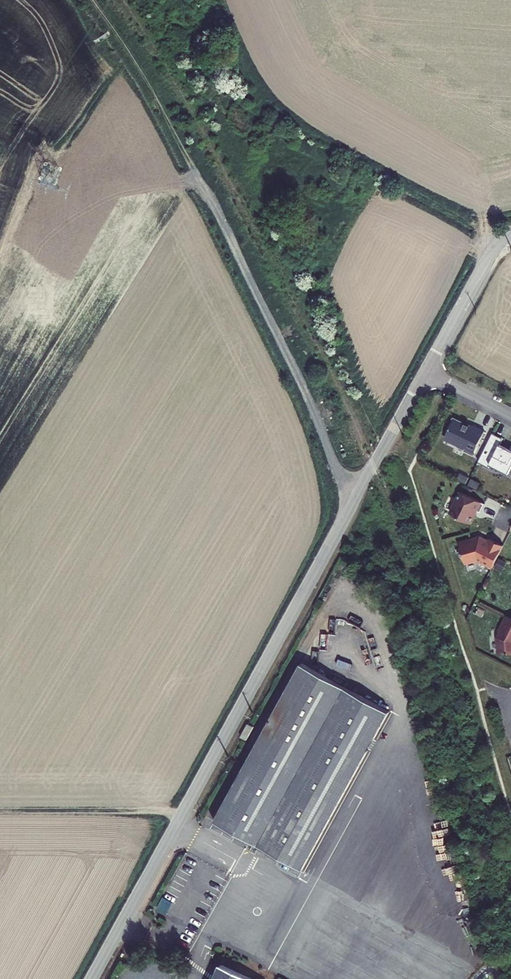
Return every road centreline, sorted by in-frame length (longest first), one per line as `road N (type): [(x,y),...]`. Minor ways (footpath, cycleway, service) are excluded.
road 1 (unclassified): [(91,978),(425,373)]
road 2 (track): [(355,498),(182,143),(87,0)]
road 3 (track): [(183,811),(0,812)]
road 4 (unclassified): [(425,373),(488,258),(510,234)]

